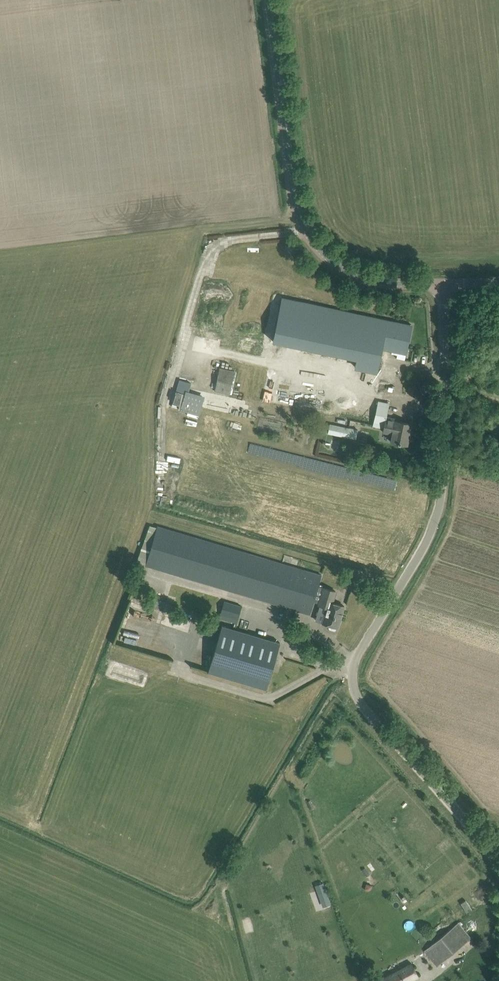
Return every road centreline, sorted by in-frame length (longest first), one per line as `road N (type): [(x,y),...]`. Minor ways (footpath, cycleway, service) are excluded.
road 1 (unclassified): [(498,862),(352,684),(362,647),(438,513),(444,283)]
road 2 (unclassified): [(444,283),(368,280),(331,261),(307,233),(295,204),(268,0)]

